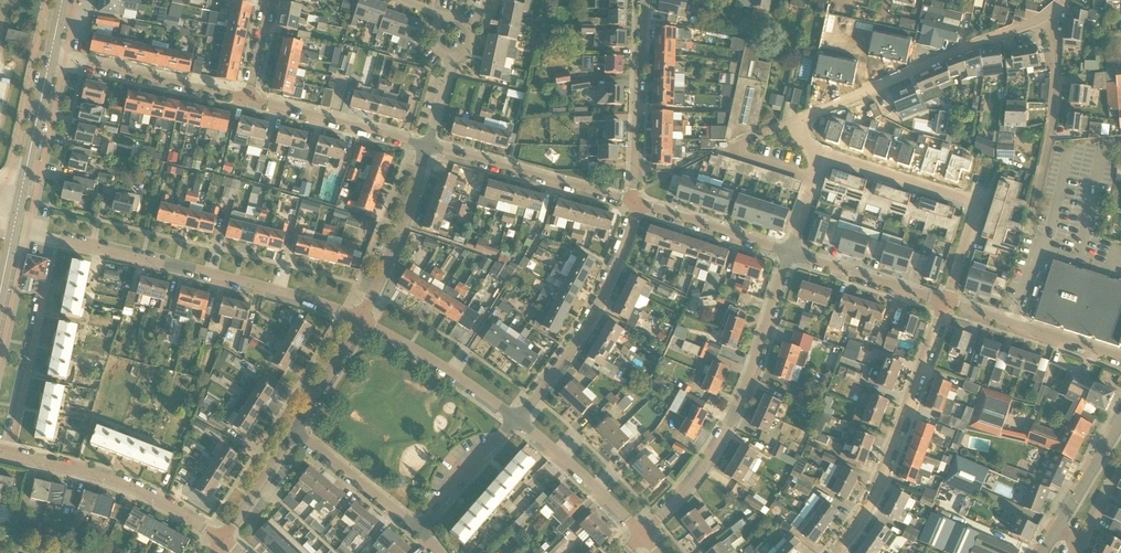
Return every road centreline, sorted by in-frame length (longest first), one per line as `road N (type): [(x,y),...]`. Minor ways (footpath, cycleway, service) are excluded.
road 1 (residential): [(362,319),(13,230)]
road 2 (residential): [(640,538),(724,438),(791,252)]
road 3 (residential): [(796,120),(1049,20),(1064,0)]
road 4 (residential): [(836,552),(862,517),(947,303)]
road 5 (residential): [(947,303),(978,202),(821,153)]
road 6 (residential): [(517,419),(603,293),(636,202)]
road 7 (residential): [(223,541),(154,499),(0,453)]
road 8 (residential): [(428,145),(636,202)]
road 9 (residential): [(636,202),(646,0)]
road 10 (residential): [(50,59),(244,105)]
road 11 (residential): [(244,105),(428,145)]
road 12 (residential): [(362,319),(428,145)]
road 13 (residential): [(517,419),(362,319)]
road 14 (residential): [(1120,359),(947,303)]
road 15 (tertiary): [(13,230),(50,59)]
road 16 (residential): [(640,538),(517,419)]
road 17 (residential): [(947,303),(791,252)]
road 18 (residential): [(791,252),(636,202)]
road 19 (residential): [(417,532),(293,431)]
road 20 (residential): [(813,180),(740,157),(736,146),(796,120)]
road 21 (residential): [(417,532),(517,419)]
road 22 (residential): [(293,431),(362,319)]
road 23 (residential): [(223,541),(293,431)]
road 24 (residential): [(1056,531),(1120,423)]

